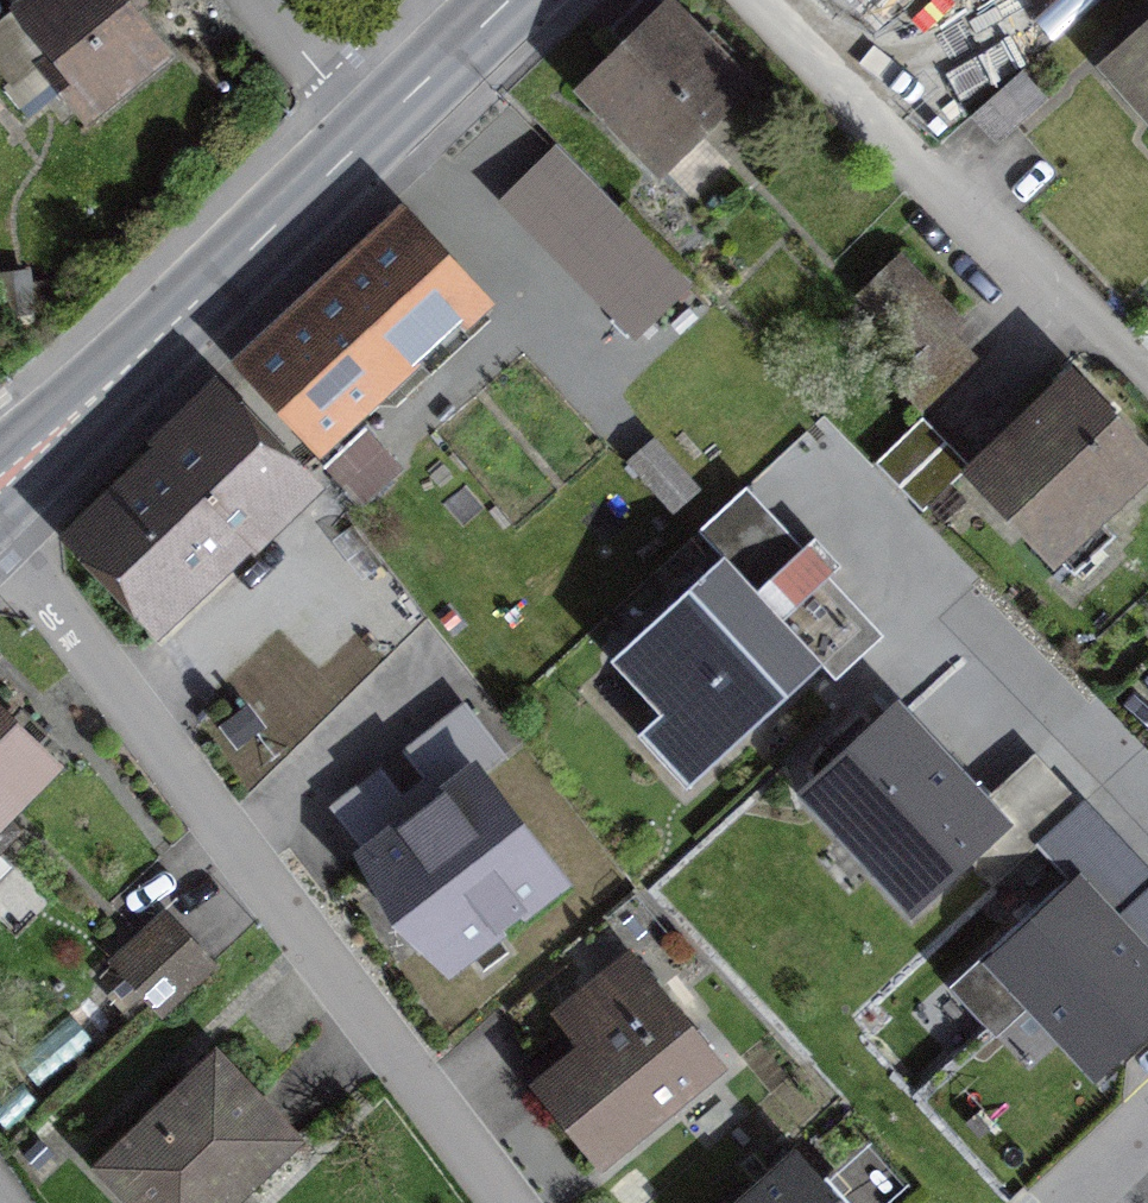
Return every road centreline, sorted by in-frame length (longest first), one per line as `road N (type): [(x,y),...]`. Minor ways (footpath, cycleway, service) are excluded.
road 1 (residential): [(509,1202),(315,927),(0,545)]
road 2 (residential): [(756,0),(1147,399)]
road 3 (primary): [(0,496),(375,139)]
road 4 (primary): [(375,139),(522,0)]
road 5 (residential): [(262,0),(375,139)]

